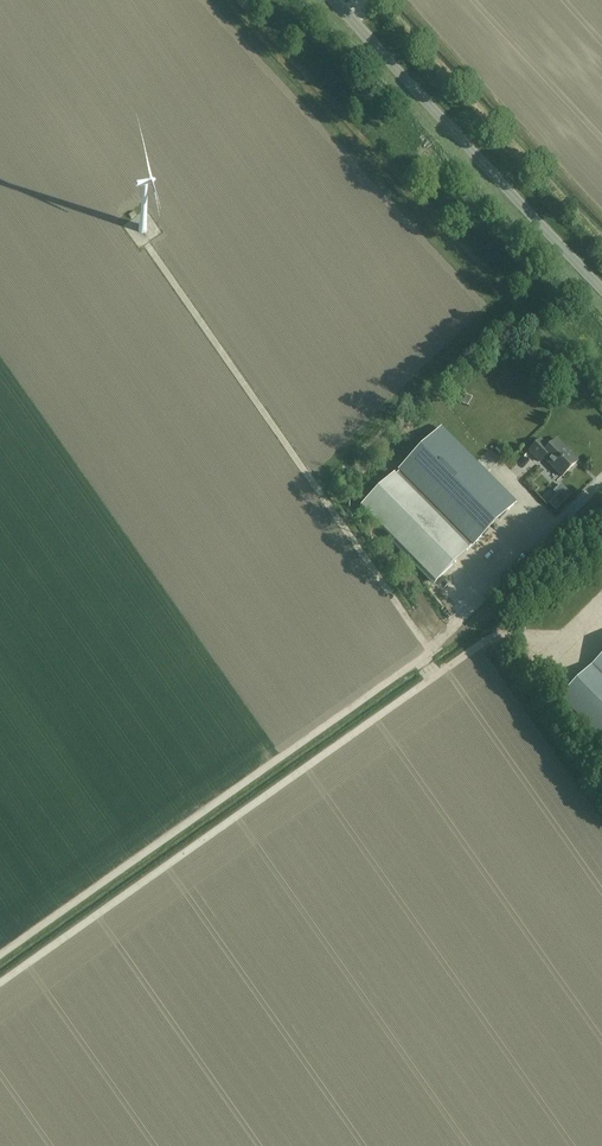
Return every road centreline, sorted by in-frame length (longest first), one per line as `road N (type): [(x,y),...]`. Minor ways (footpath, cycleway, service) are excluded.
road 1 (unclassified): [(601,301),(325,0)]

